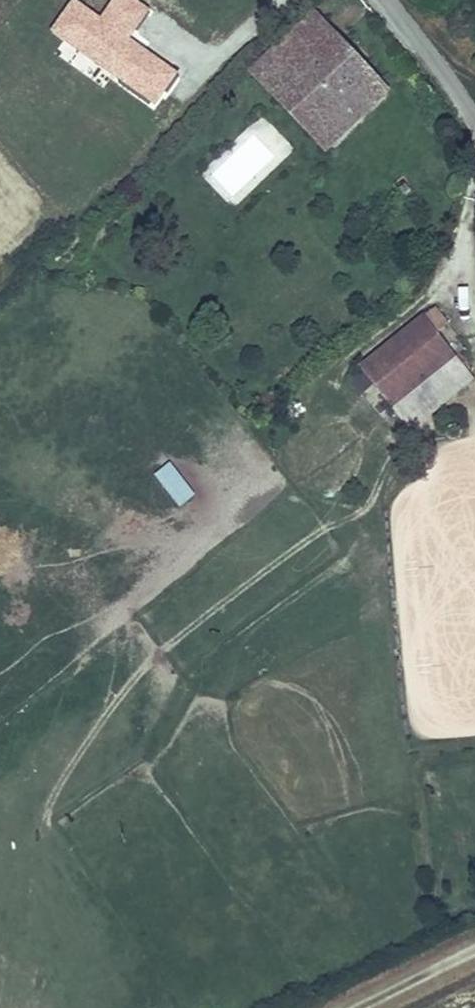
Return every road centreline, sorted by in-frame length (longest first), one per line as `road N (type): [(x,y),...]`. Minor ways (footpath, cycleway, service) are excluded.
road 1 (unclassified): [(391,0),(474,115)]
road 2 (unclassified): [(474,949),(355,1007)]

